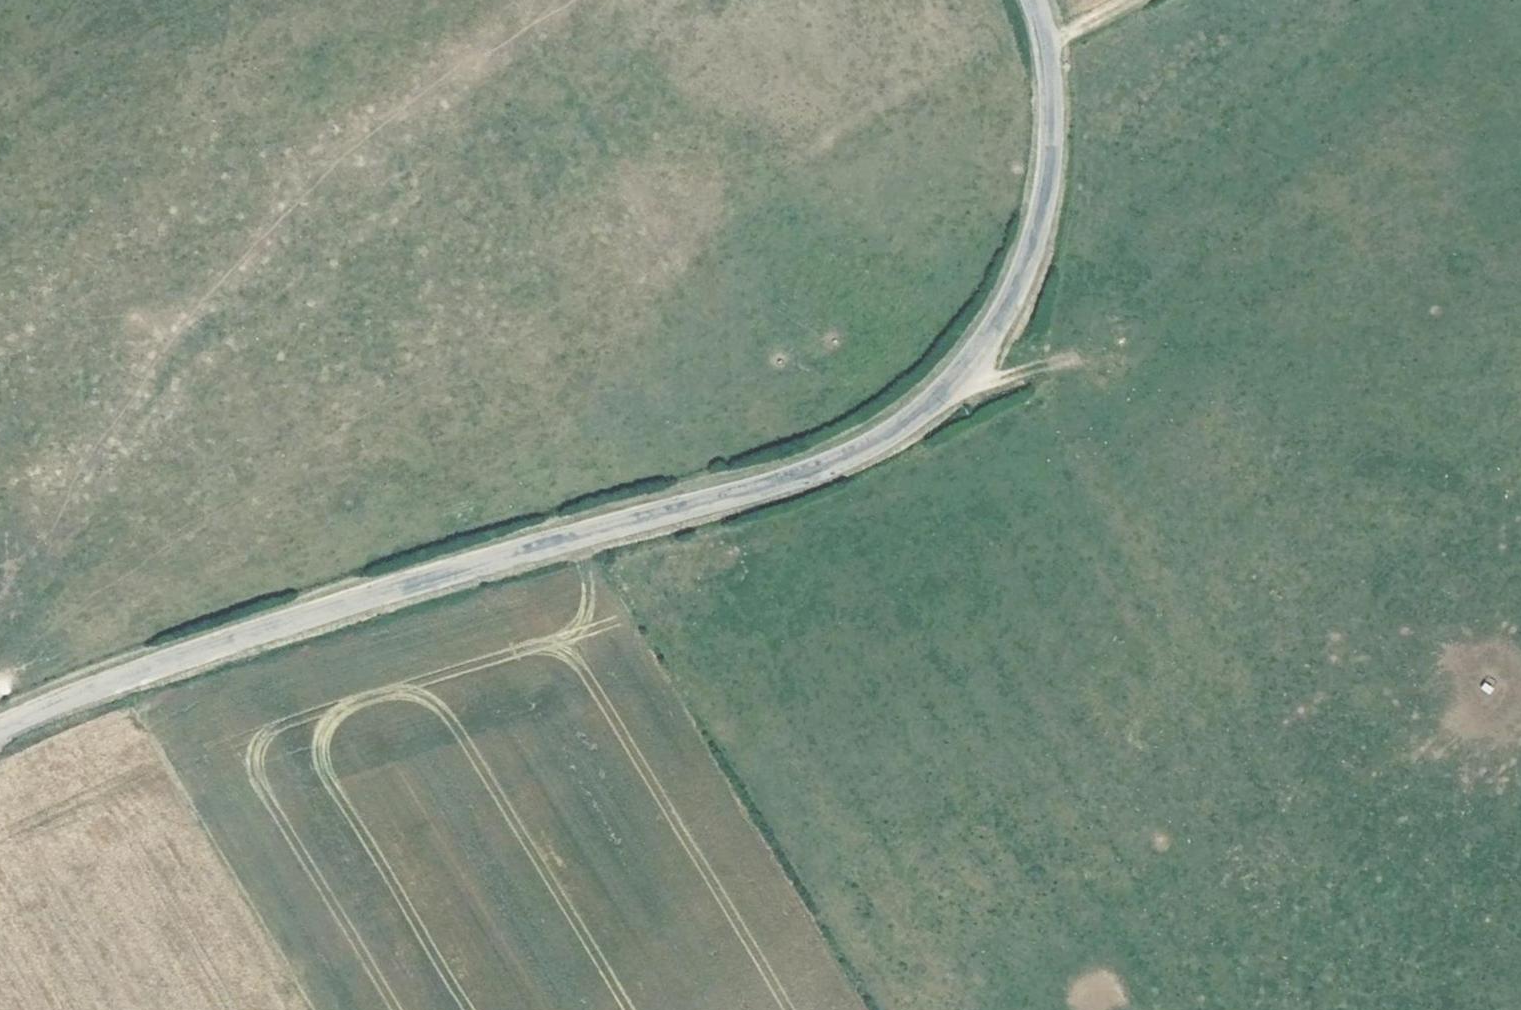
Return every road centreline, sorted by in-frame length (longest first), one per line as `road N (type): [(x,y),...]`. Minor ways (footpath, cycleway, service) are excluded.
road 1 (unclassified): [(1037,0),(1056,124),(1041,217),(984,355),(931,408),(802,477),(202,649),(0,727)]

